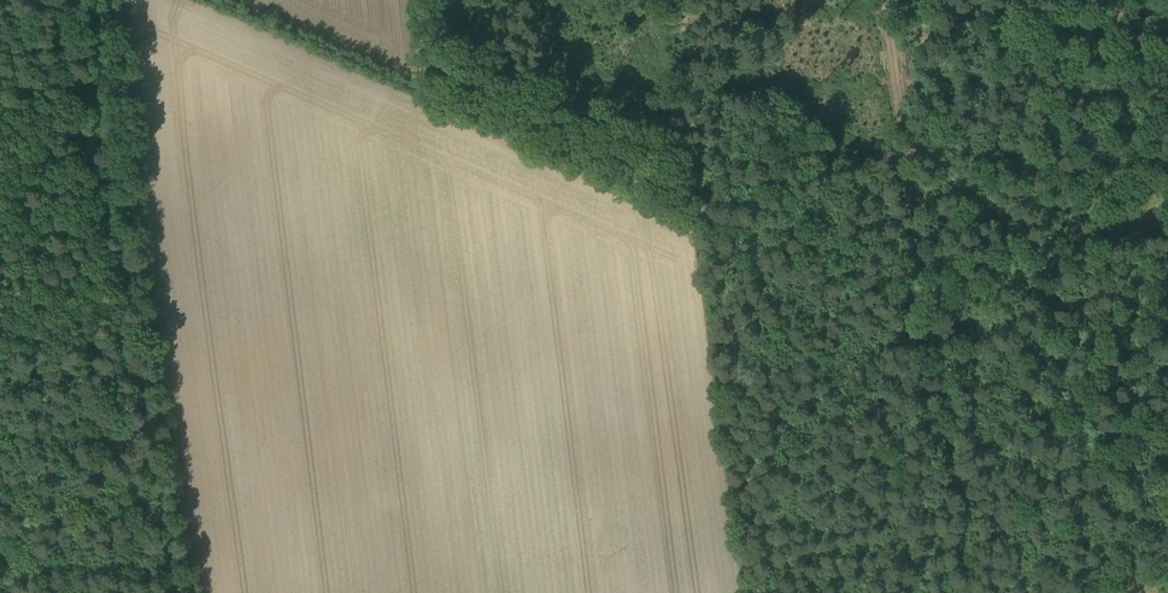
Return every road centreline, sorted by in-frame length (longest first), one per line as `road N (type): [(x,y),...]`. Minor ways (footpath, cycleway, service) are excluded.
road 1 (track): [(877,0),(956,592)]

